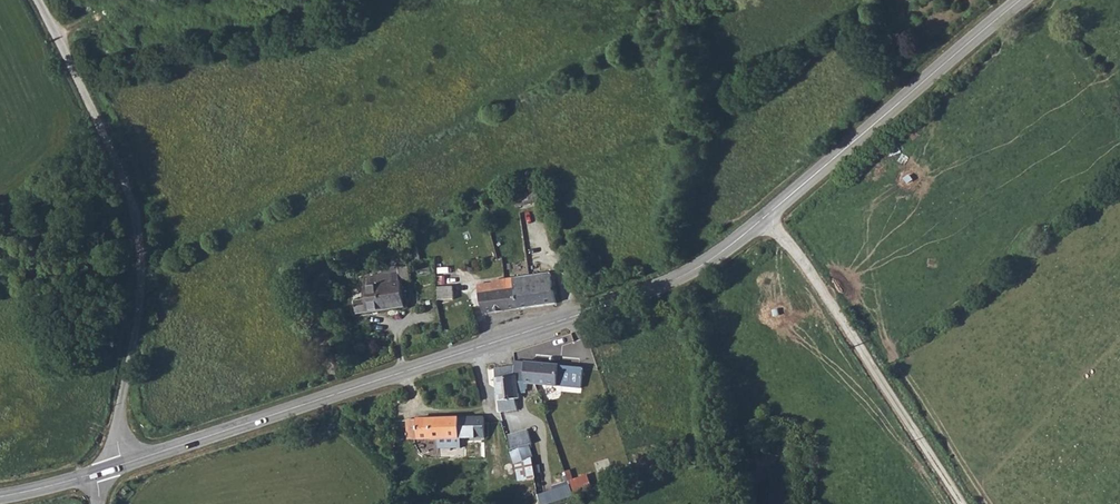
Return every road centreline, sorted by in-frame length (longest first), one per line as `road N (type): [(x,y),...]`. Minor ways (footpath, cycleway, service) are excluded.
road 1 (tertiary): [(110,468),(653,289),(702,265),(765,217)]
road 2 (unclassified): [(110,468),(144,267),(140,227),(116,153),(36,0)]
road 3 (unclassified): [(765,217),(808,268),(959,503)]
road 4 (tertiary): [(765,217),(1020,0)]

